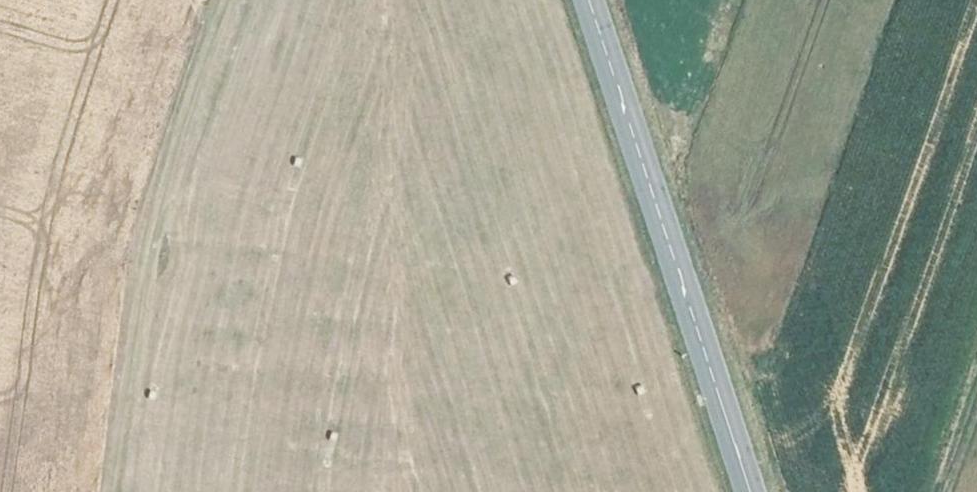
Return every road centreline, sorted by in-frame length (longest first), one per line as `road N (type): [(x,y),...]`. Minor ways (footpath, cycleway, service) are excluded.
road 1 (secondary): [(749,491),(589,0)]
road 2 (track): [(100,491),(132,282),(221,0)]

